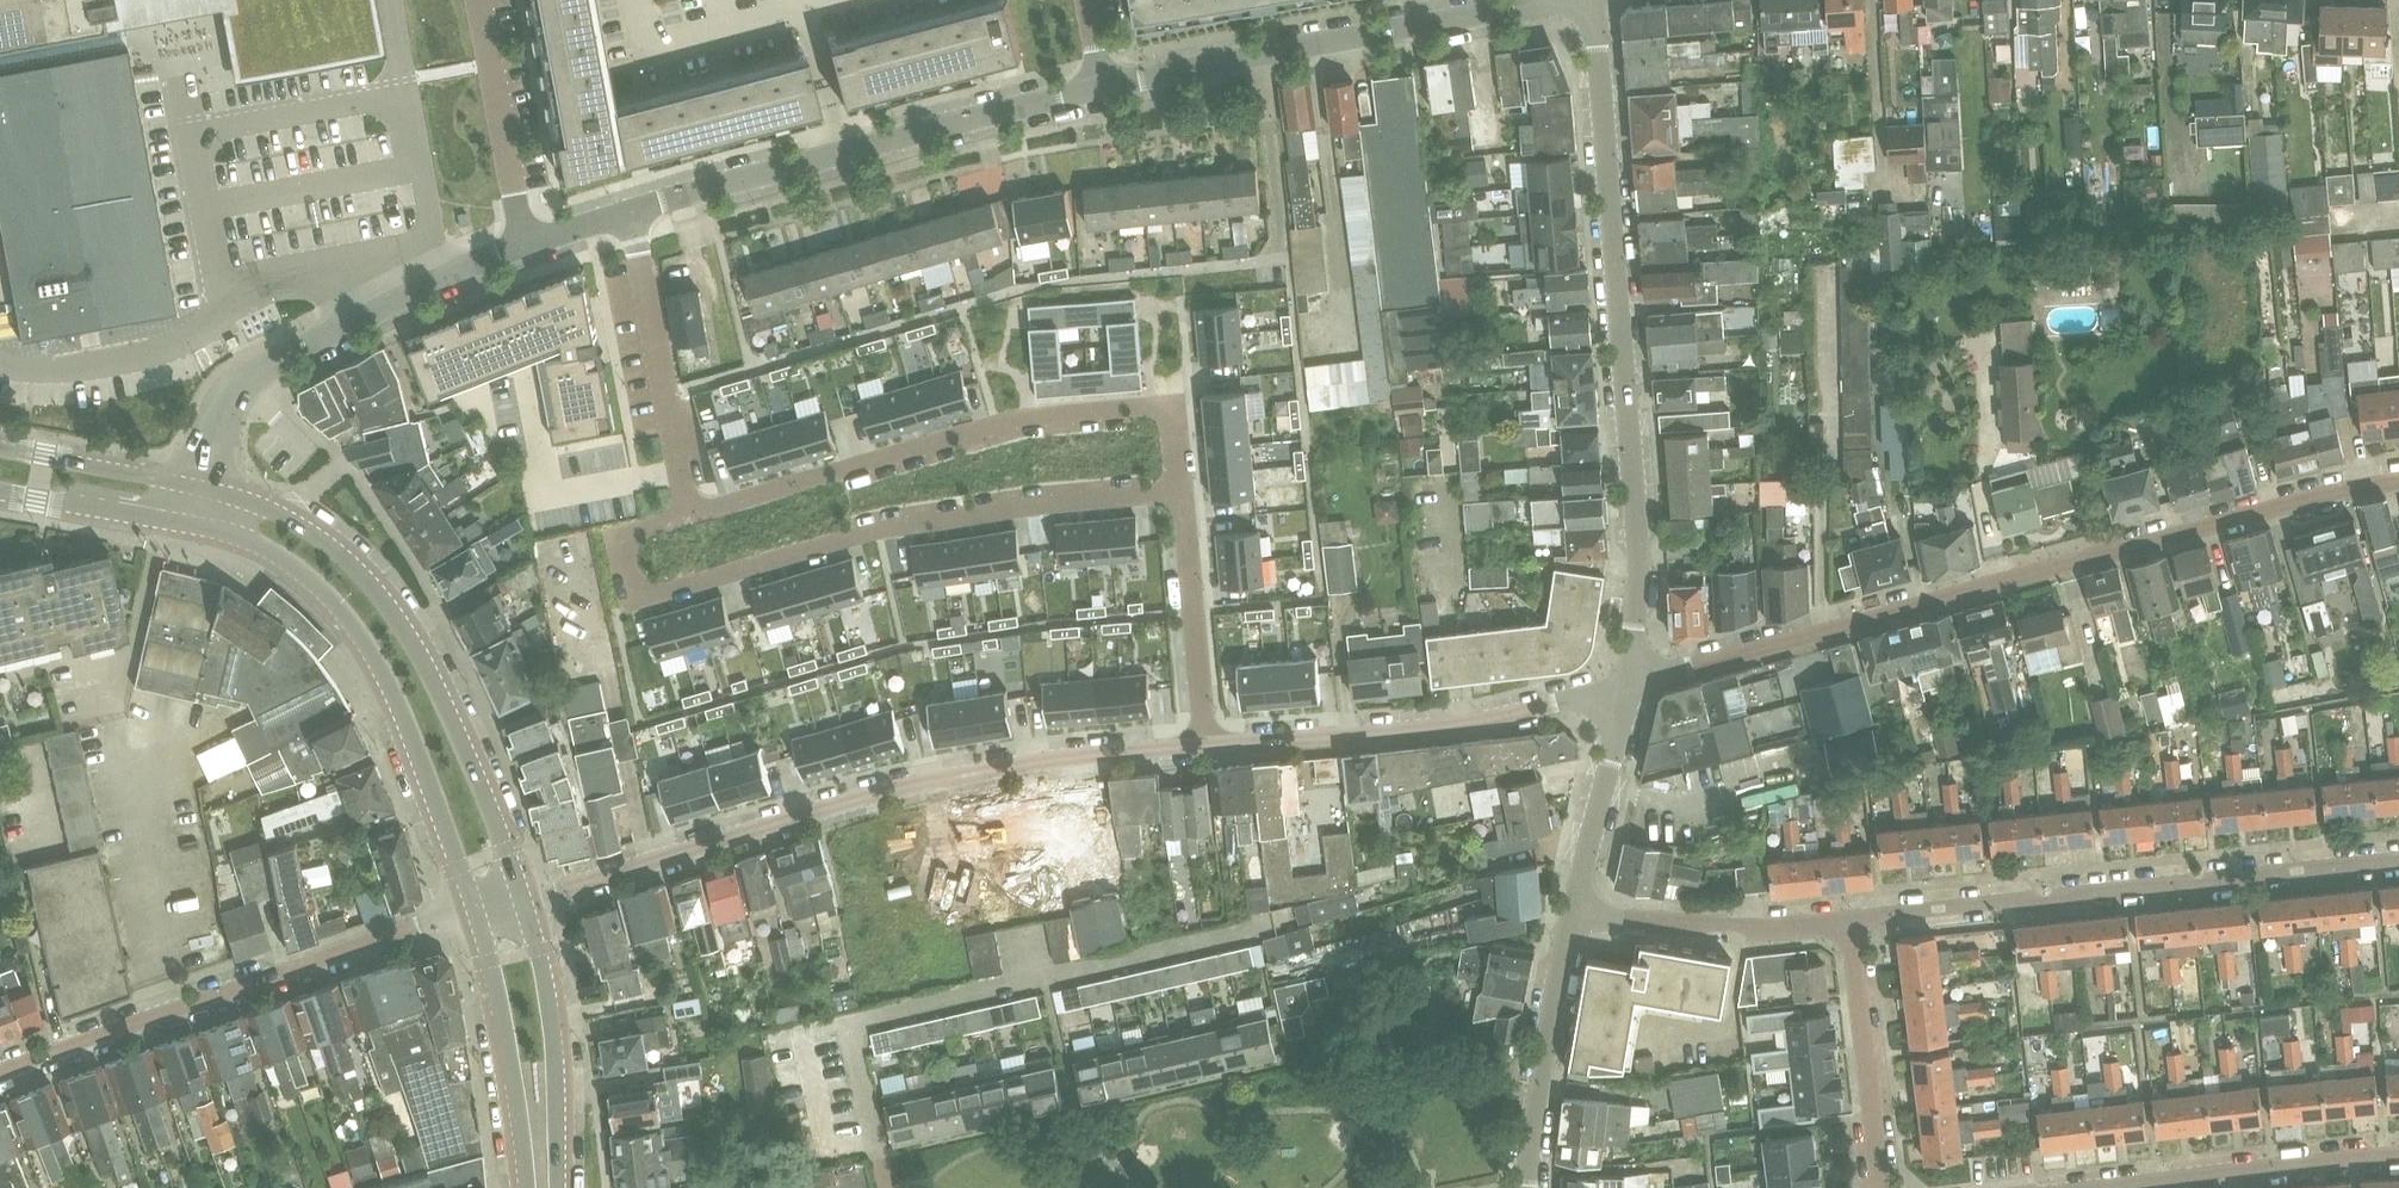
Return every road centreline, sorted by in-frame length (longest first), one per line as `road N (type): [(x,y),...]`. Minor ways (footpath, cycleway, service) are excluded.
road 1 (unclassified): [(1628,683),(2398,478)]
road 2 (unclassified): [(523,898),(955,777),(1205,748)]
road 3 (residential): [(690,513),(618,537),(634,599),(877,529),(1181,490)]
road 4 (residential): [(1628,683),(1639,538),(1597,46),(1583,0)]
road 5 (residential): [(891,1187),(854,1023),(1268,928)]
road 6 (residential): [(1181,490),(1173,405),(1022,417),(690,513)]
road 7 (residential): [(1849,922),(2398,860)]
road 8 (primary): [(523,898),(445,706),(395,618),(356,570),(312,535),(204,489)]
road 9 (unclassified): [(475,910),(0,1073)]
road 10 (primary): [(197,526),(273,552),(350,618),(395,694),(475,910)]
road 11 (unclassified): [(630,210),(1104,85)]
road 12 (unclassified): [(1104,85),(1552,0)]
road 13 (unclassified): [(204,489),(223,408),(247,379),(524,243)]
road 14 (unclassified): [(1205,748),(1458,722),(1628,683)]
road 15 (residential): [(630,210),(690,513)]
road 16 (residential): [(2093,1187),(2398,1156)]
road 17 (primary): [(558,1187),(554,1040),(523,898)]
road 18 (residential): [(1527,1187),(1574,907)]
road 19 (primary): [(475,910),(502,1008),(527,1187)]
road 20 (residential): [(1574,907),(1767,930),(1849,922)]
road 21 (residential): [(1883,1187),(1849,922)]
road 22 (residential): [(1181,490),(1205,748)]
road 23 (unclassified): [(479,0),(524,243)]
road 24 (residential): [(1574,907),(1628,683)]
road 25 (primary): [(204,489),(0,448)]
road 26 (primary): [(0,493),(197,526)]

